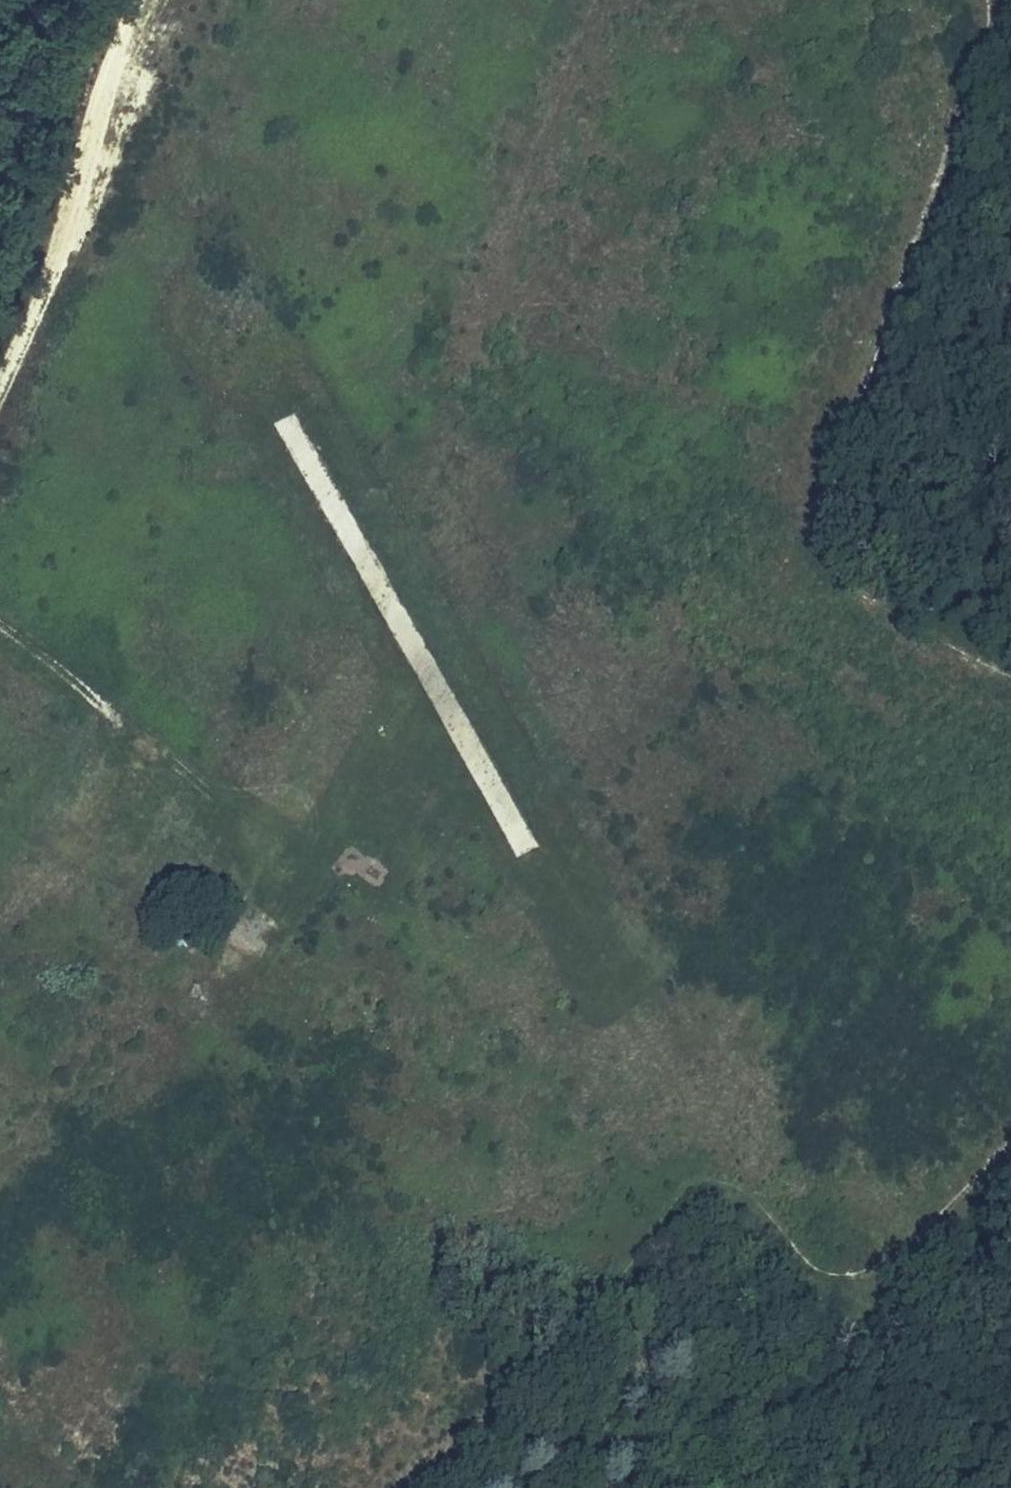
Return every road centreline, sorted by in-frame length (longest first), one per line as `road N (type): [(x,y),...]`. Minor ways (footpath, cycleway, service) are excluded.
road 1 (track): [(146,0),(69,181),(0,382)]

